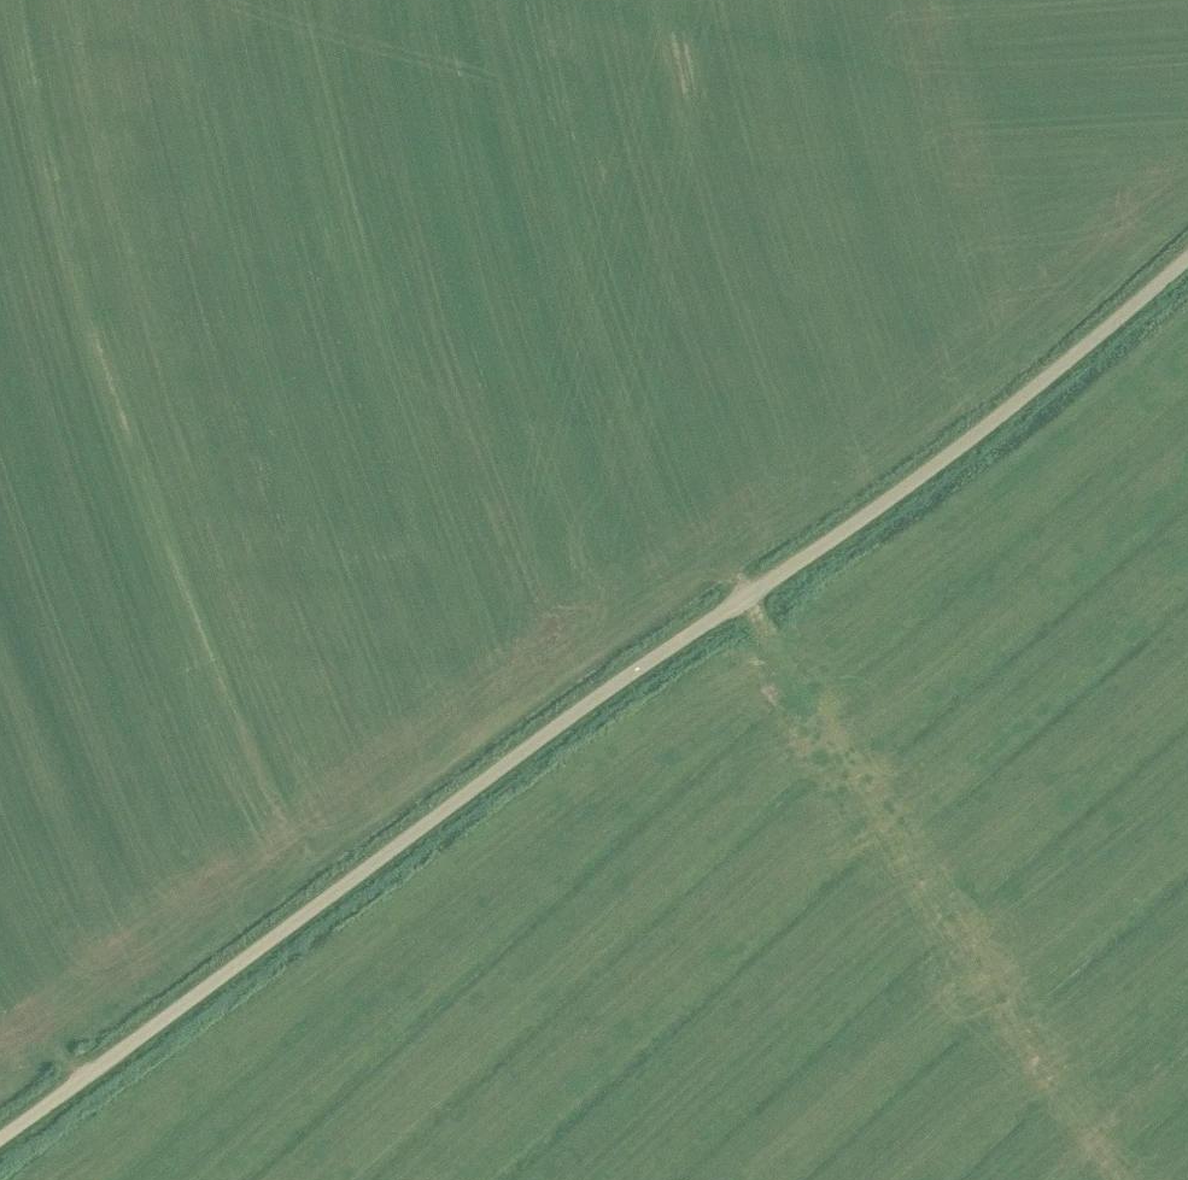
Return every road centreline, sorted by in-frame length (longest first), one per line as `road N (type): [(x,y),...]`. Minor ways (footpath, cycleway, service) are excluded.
road 1 (unclassified): [(0,1135),(602,694),(882,504),(1187,257)]

